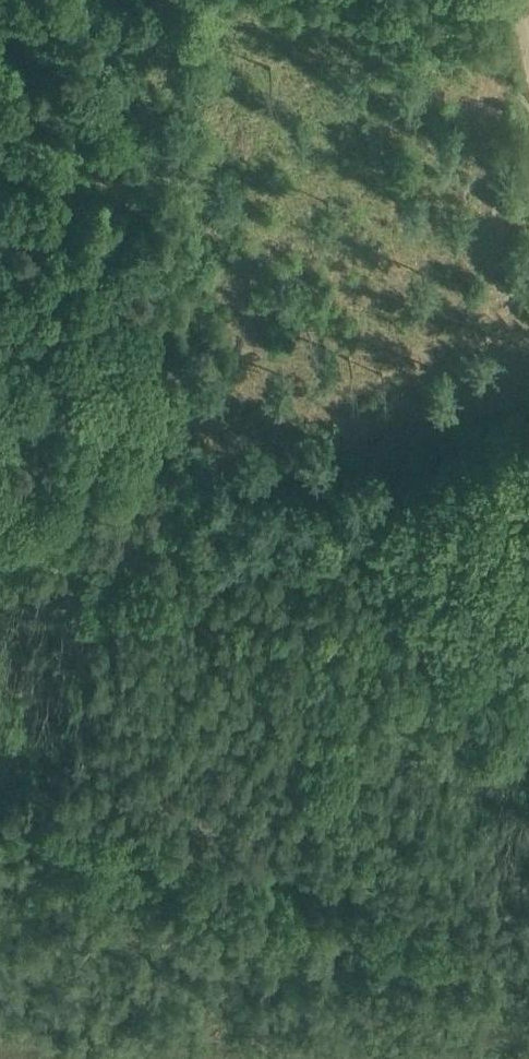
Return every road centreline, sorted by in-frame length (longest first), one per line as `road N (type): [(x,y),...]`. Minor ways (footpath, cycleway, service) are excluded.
road 1 (track): [(528,904),(371,886),(124,791),(0,769)]

